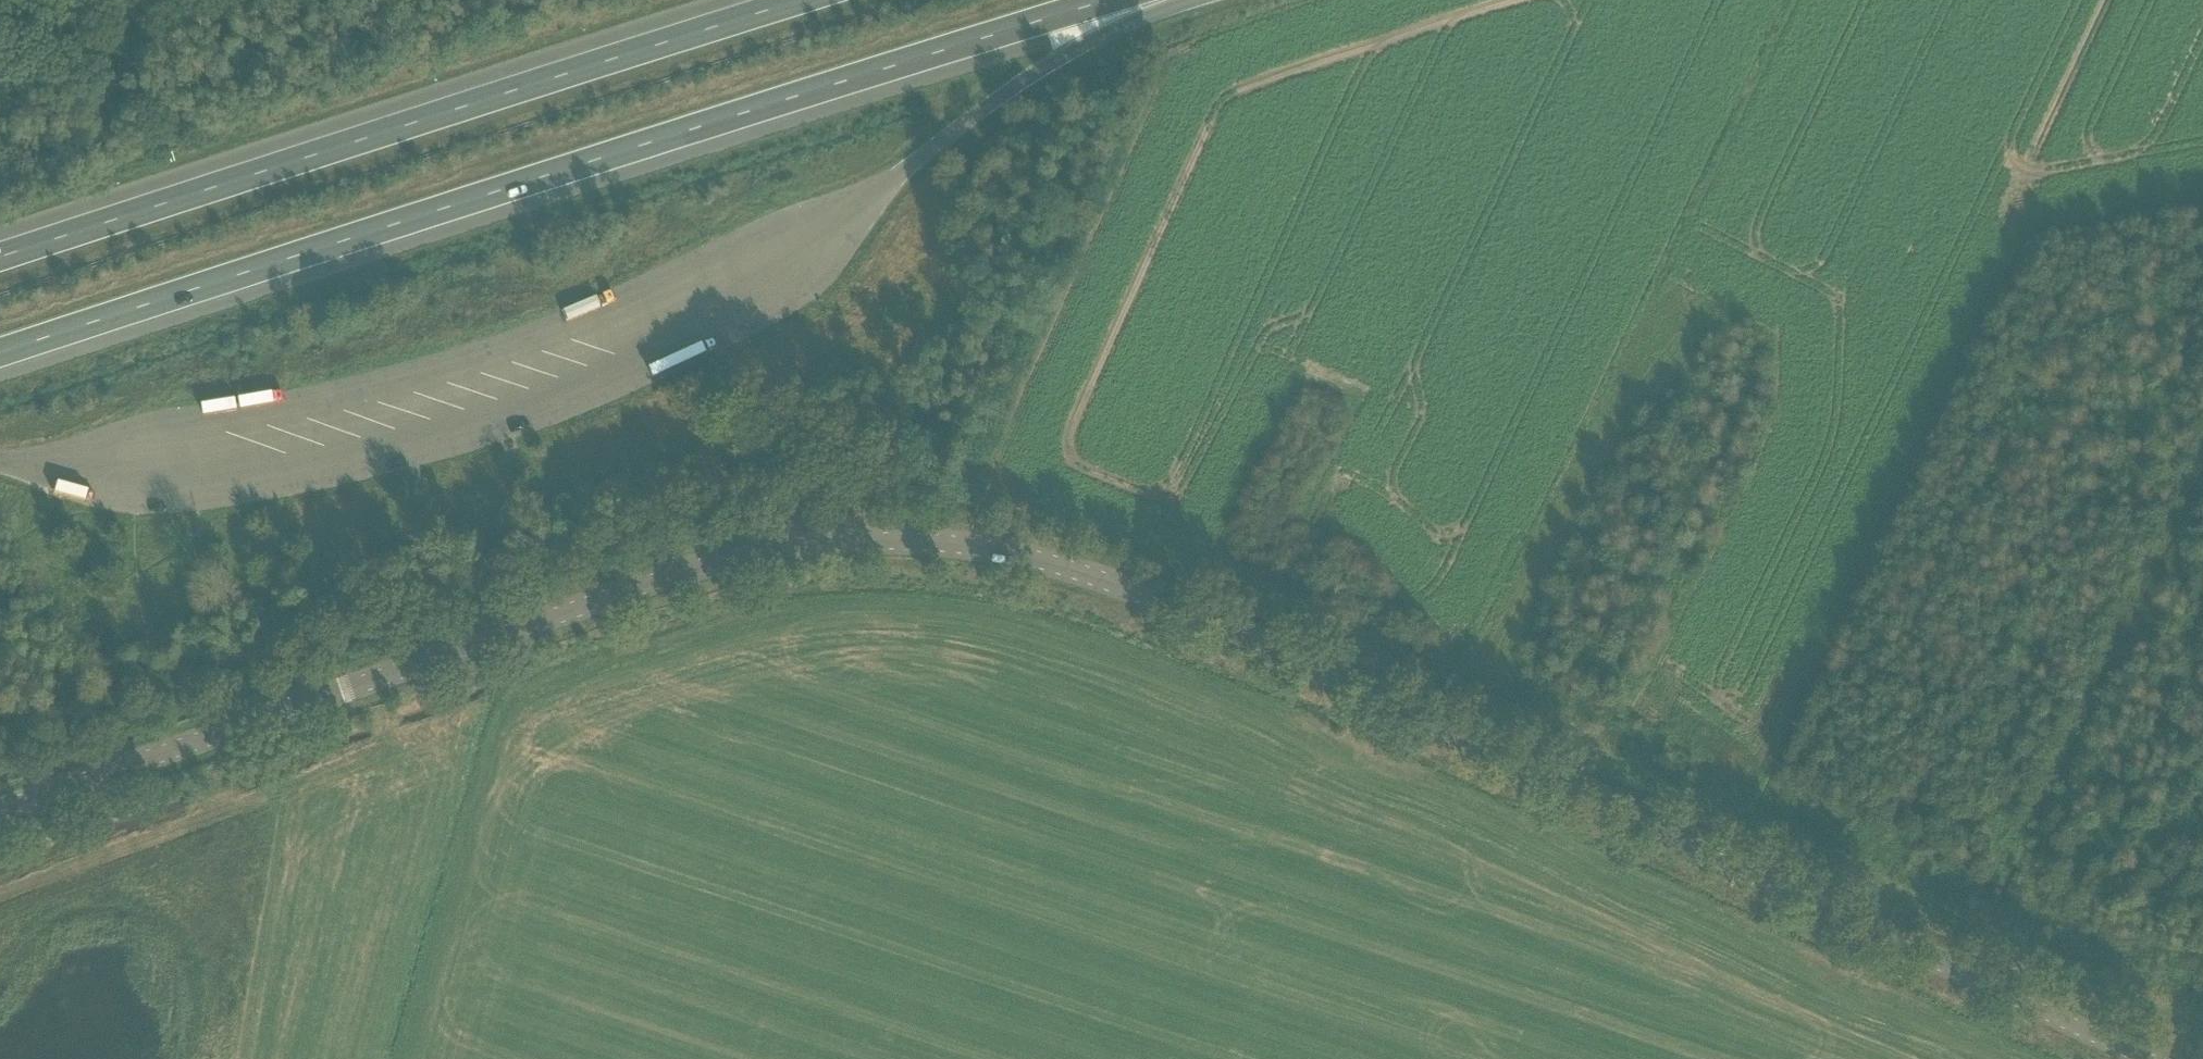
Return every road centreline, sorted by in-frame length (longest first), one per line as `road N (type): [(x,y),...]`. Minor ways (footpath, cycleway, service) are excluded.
road 1 (unclassified): [(2150,1058),(1174,609),(1046,562),(955,544),(856,541),(733,555),(0,807)]
road 2 (motorway): [(0,352),(1107,0)]
road 3 (motorway): [(805,0),(0,262)]
road 4 (motorway): [(901,176),(1000,95),(1143,0)]

